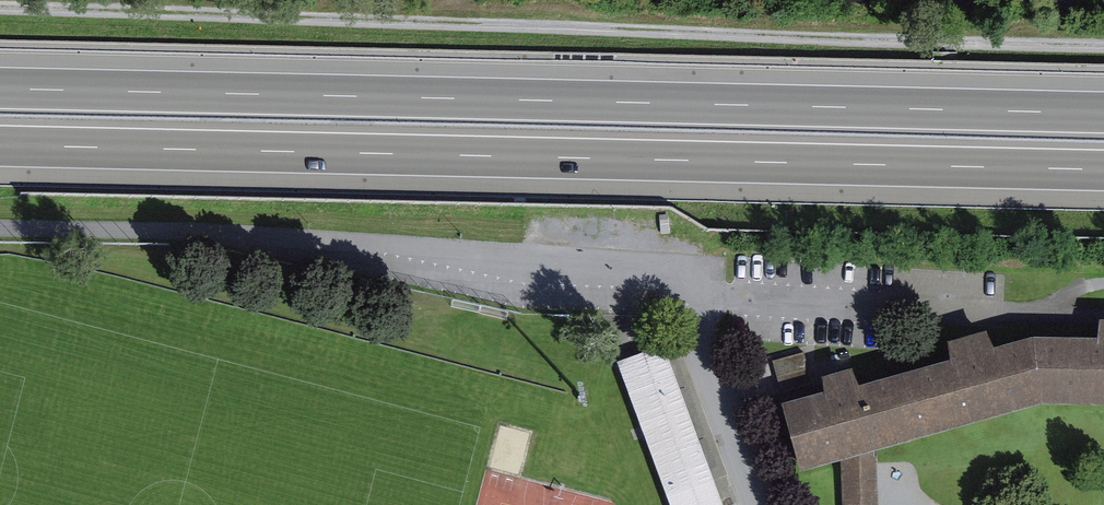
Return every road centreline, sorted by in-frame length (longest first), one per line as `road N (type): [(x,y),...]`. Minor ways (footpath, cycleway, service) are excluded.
road 1 (track): [(0,5),(1103,42)]
road 2 (motorway): [(1103,109),(0,84)]
road 3 (motorway): [(0,144),(1103,168)]
road 4 (residential): [(758,504),(689,295),(664,262),(203,231)]

